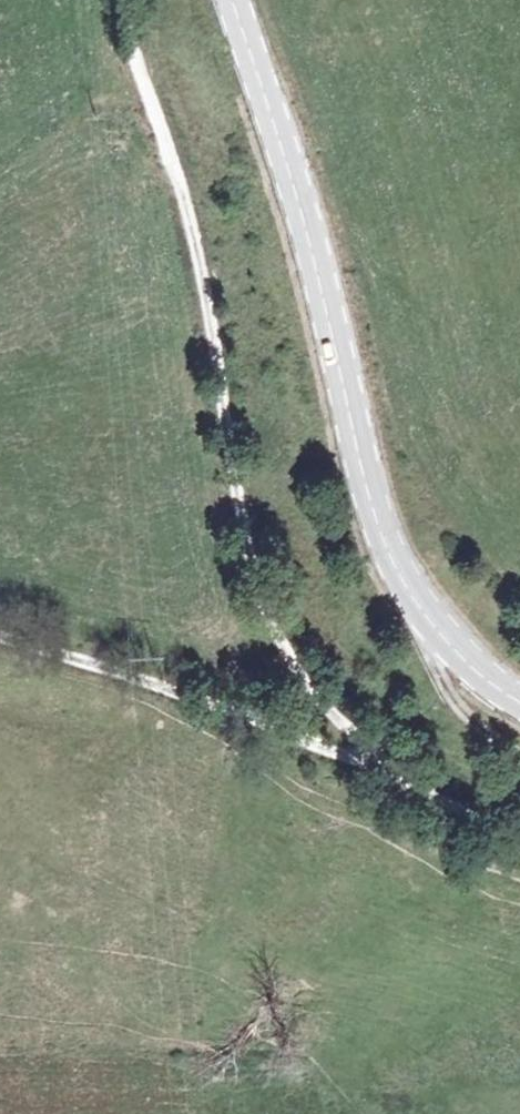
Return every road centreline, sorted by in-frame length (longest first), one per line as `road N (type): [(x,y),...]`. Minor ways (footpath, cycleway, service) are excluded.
road 1 (track): [(117,0),(189,217),(238,498),(272,623),(343,723),(519,852)]
road 2 (secondary): [(232,0),(310,241),(384,538),(429,617),(519,697)]
road 3 (track): [(0,639),(383,757)]
road 4 (track): [(429,617),(446,680),(474,715),(519,751)]

